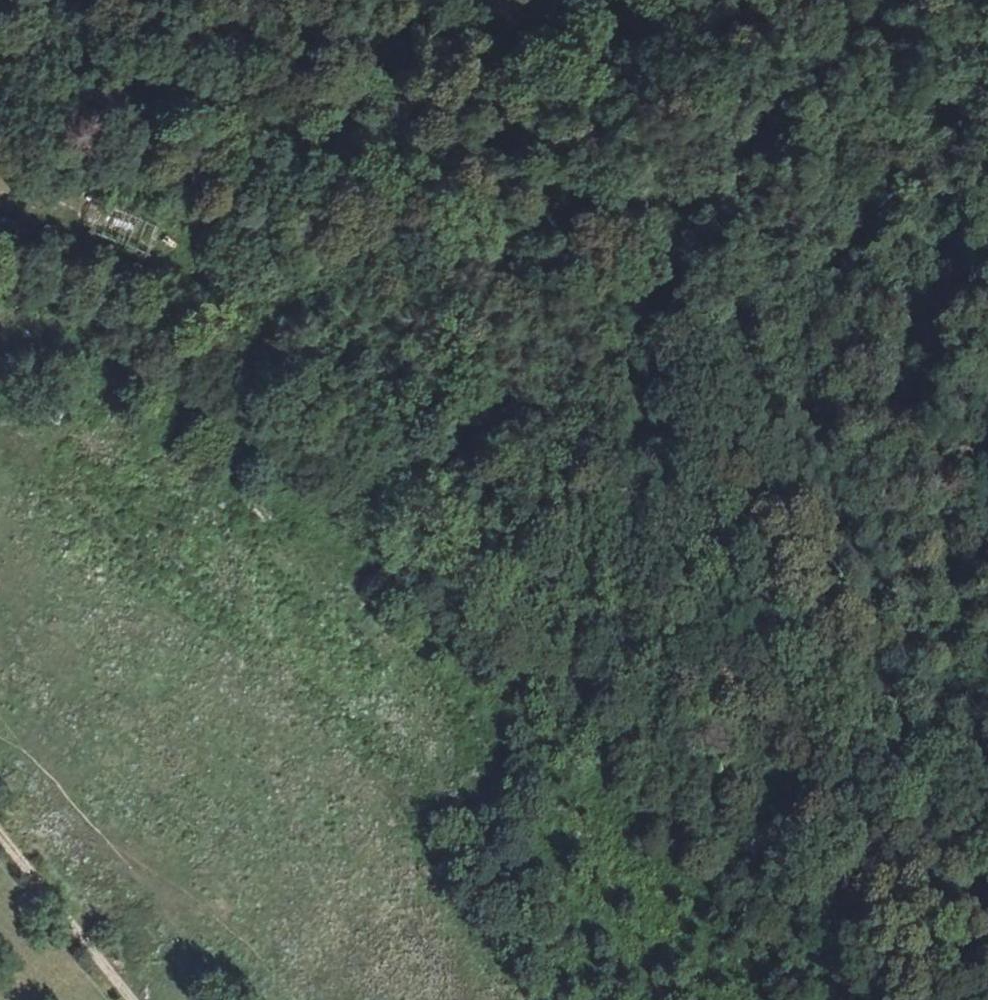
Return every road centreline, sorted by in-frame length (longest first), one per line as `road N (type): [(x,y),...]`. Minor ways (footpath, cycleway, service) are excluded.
road 1 (track): [(0,843),(130,999)]

